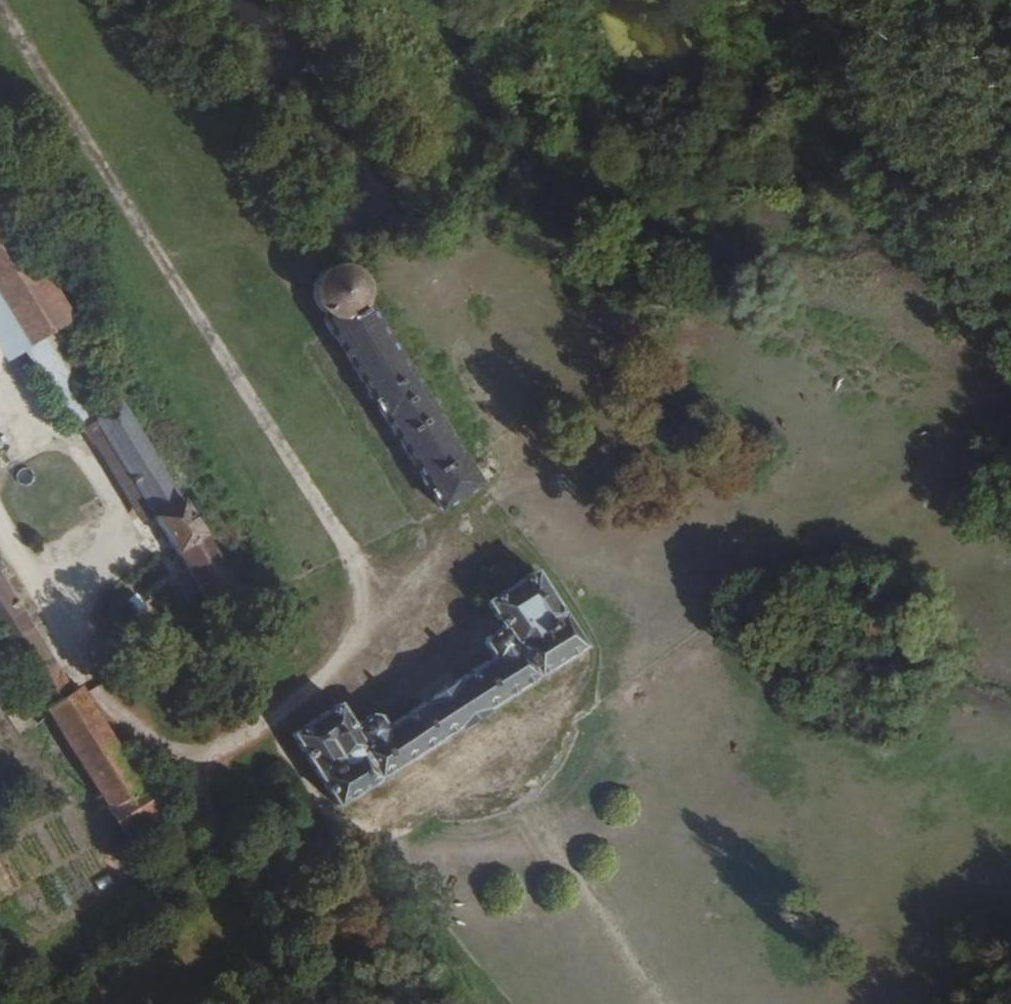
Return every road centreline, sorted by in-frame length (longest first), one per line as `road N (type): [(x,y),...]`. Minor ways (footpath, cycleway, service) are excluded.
road 1 (track): [(269,710),(325,812),(347,828),(374,824),(1010,415)]
road 2 (track): [(396,621),(0,6)]
road 3 (track): [(510,0),(587,253),(591,290),(488,494),(396,621)]
road 4 (track): [(159,255),(219,236),(252,239),(274,260),(349,393),(453,540)]
road 5 (track): [(663,1003),(496,746)]
road 6 (track): [(187,759),(396,621)]

